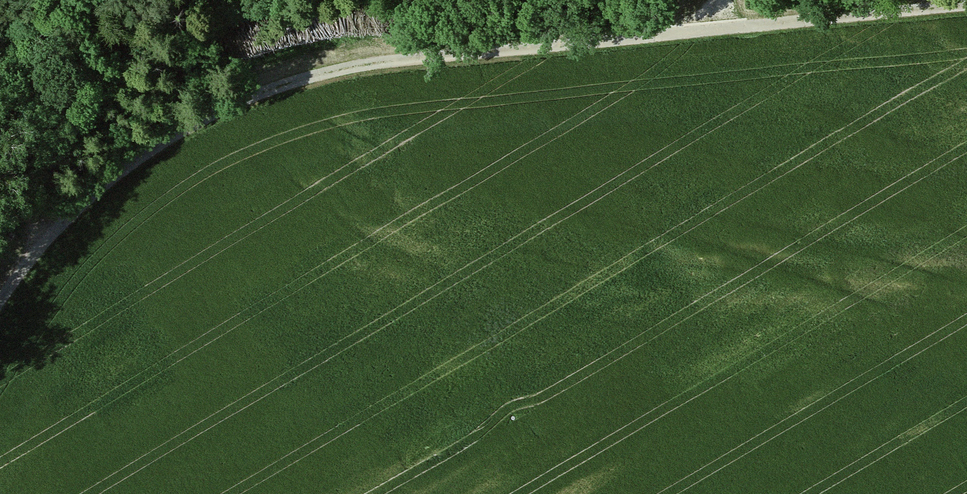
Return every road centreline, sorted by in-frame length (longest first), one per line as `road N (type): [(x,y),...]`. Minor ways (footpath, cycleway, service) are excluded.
road 1 (track): [(43,242),(149,147),(284,80),(504,45),(694,30),(716,0)]
road 2 (track): [(694,30),(966,3)]
road 3 (track): [(43,242),(47,189),(64,140),(157,0)]

